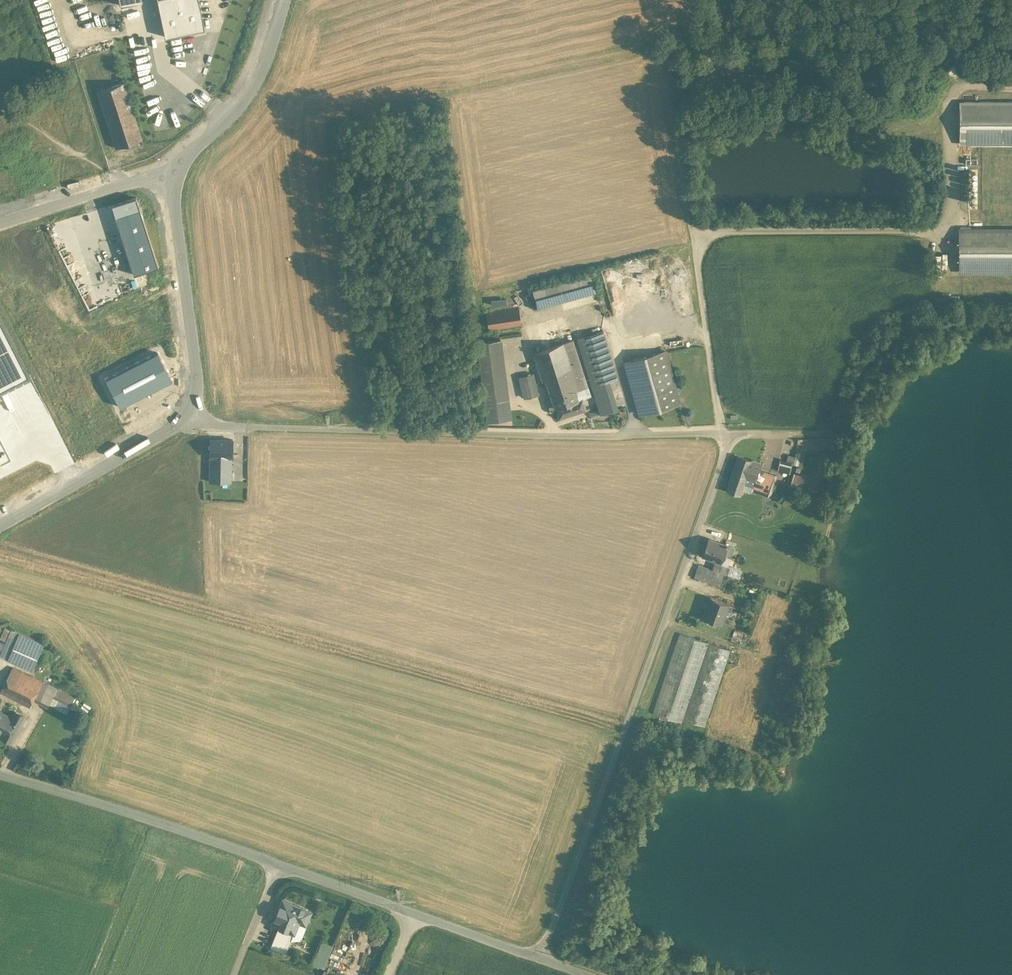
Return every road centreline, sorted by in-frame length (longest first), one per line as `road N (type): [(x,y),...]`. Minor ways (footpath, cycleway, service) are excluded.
road 1 (unclassified): [(0,774),(192,831),(543,957)]
road 2 (unclassified): [(723,434),(725,453),(543,957)]
road 3 (unclassified): [(190,411),(223,424),(723,434)]
road 4 (track): [(701,244),(723,232),(946,225),(954,95),(969,87),(1011,87)]
road 5 (unclassified): [(174,181),(197,384),(190,411)]
road 6 (unclassified): [(190,411),(0,524)]
road 7 (unclassified): [(284,0),(254,84),(182,160),(174,181)]
road 8 (track): [(723,434),(701,244)]
road 9 (unclassified): [(0,223),(132,181),(174,181)]
road 10 (track): [(237,974),(282,862)]

